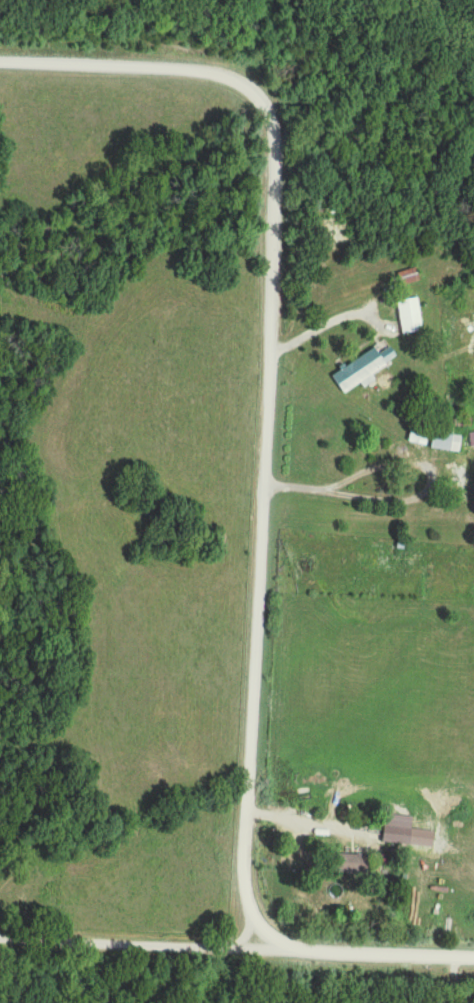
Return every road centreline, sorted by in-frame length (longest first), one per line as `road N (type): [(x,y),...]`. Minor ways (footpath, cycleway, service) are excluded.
road 1 (residential): [(259,948),(245,866),(273,397),(272,126),(256,96),(214,74),(0,62)]
road 2 (residential): [(473,958),(0,939)]

